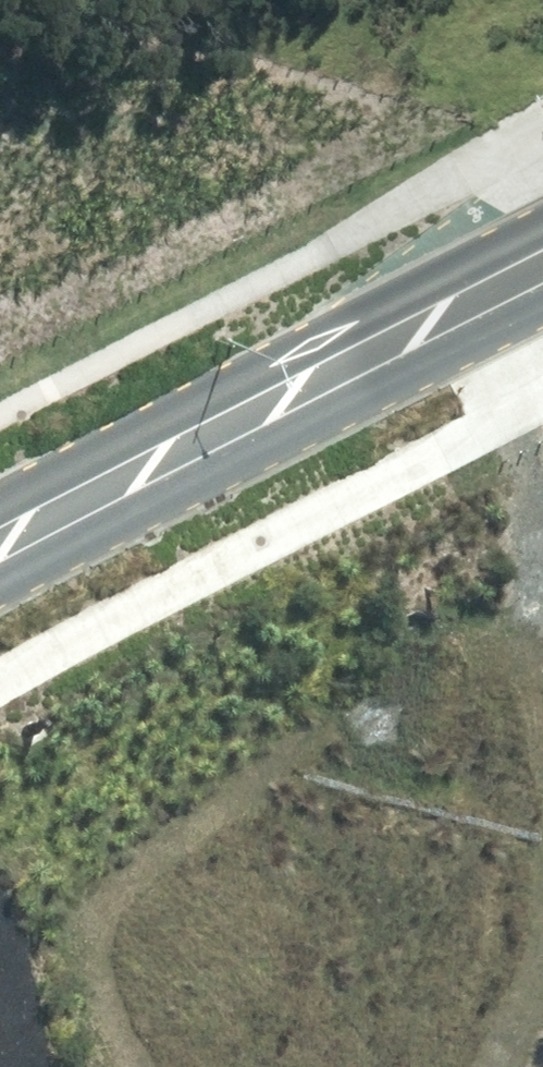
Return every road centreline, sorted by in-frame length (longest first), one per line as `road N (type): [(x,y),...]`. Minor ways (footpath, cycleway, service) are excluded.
road 1 (tertiary): [(542,262),(0,535)]
road 2 (track): [(136,1066),(118,1027),(108,930),(140,860),(388,675)]
road 3 (track): [(482,291),(542,546)]
road 4 (track): [(388,675),(542,597)]

